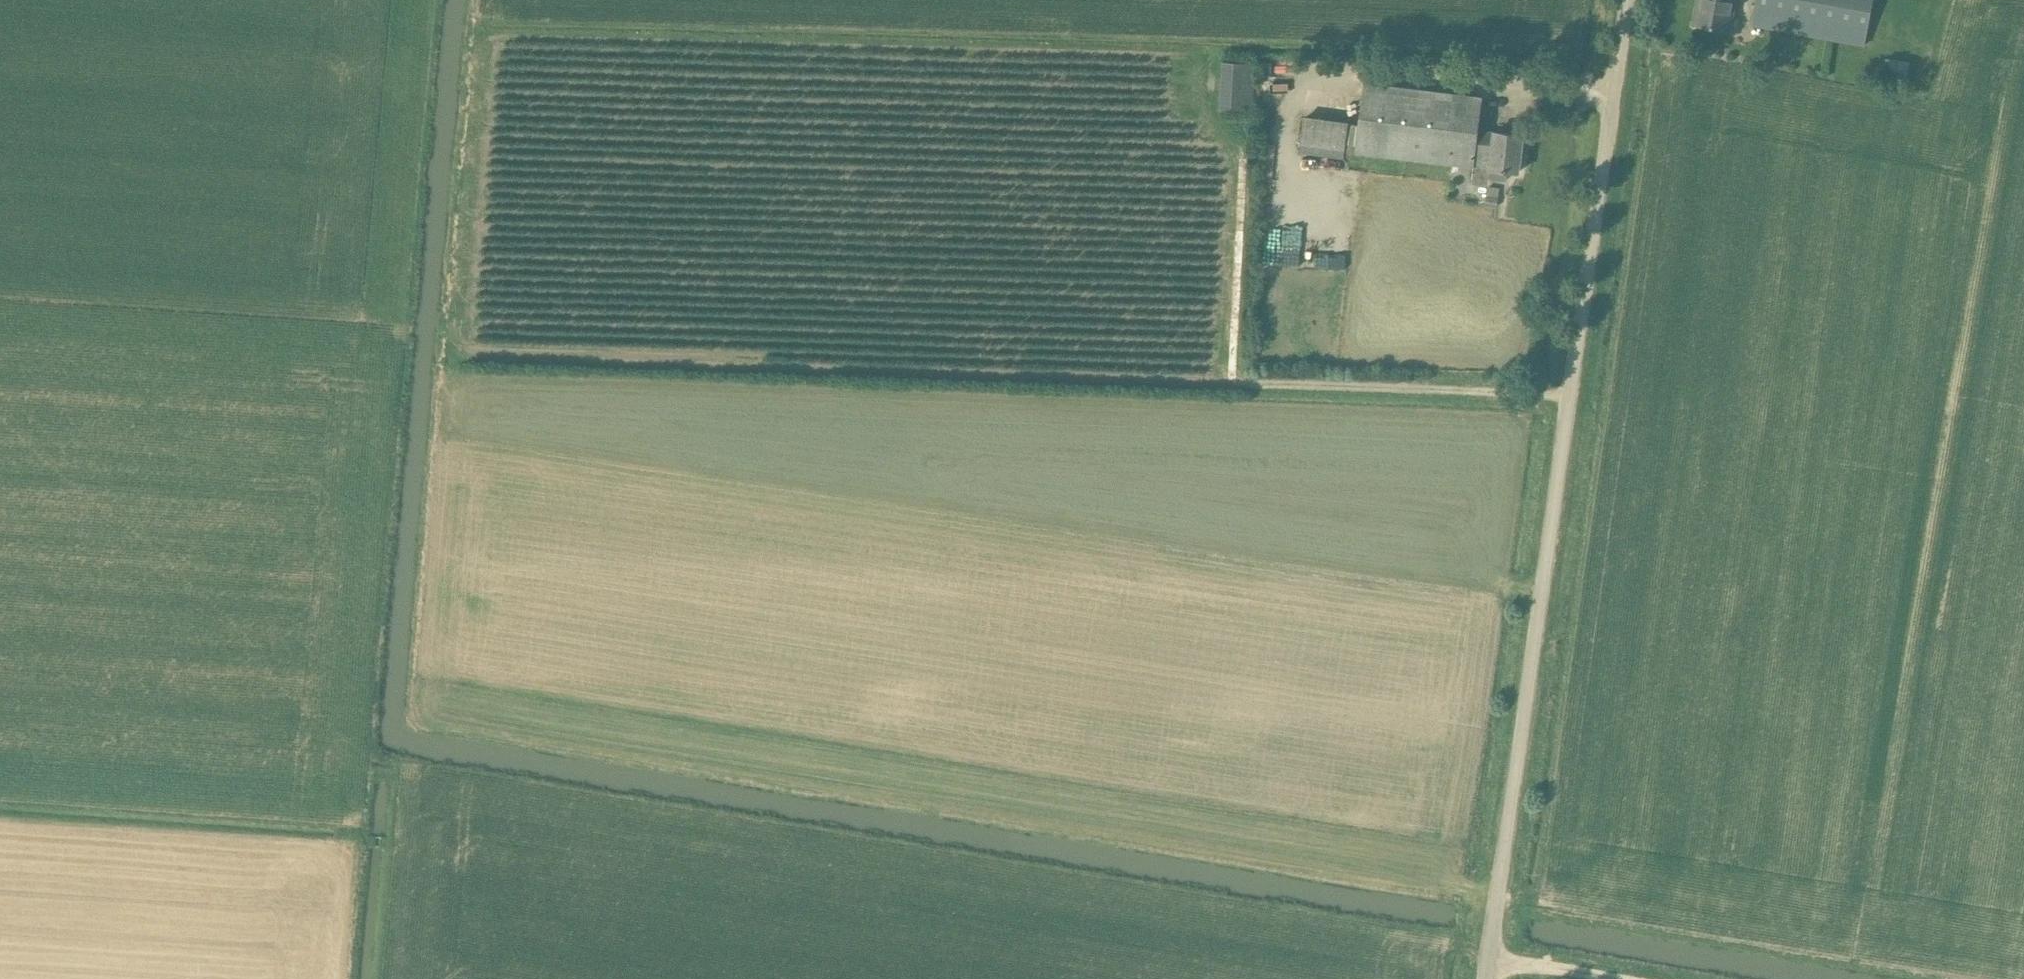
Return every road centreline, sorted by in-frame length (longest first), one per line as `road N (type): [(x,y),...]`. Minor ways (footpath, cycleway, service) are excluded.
road 1 (unclassified): [(1483,978),(1627,0)]

